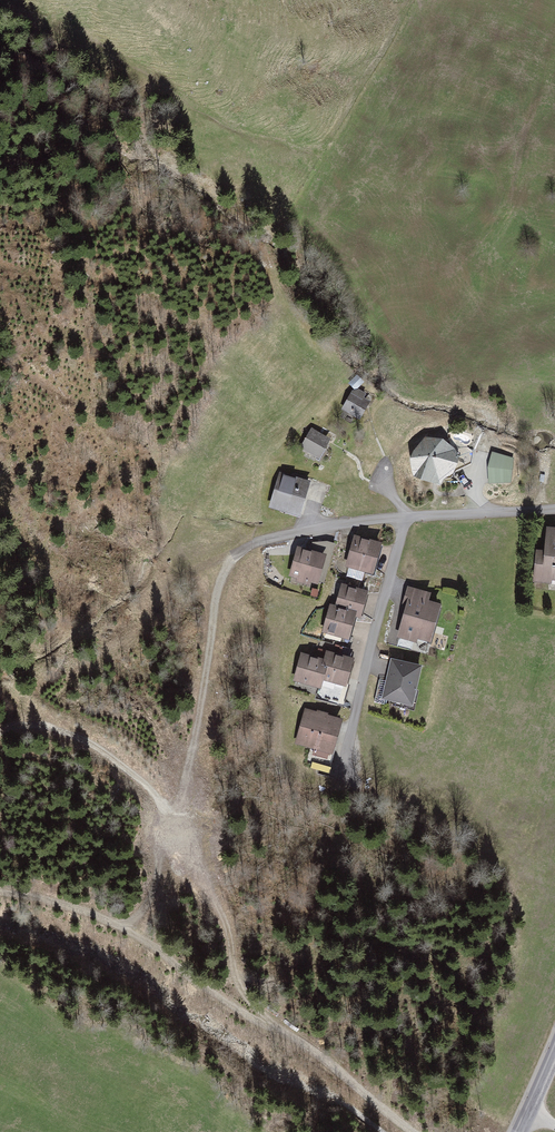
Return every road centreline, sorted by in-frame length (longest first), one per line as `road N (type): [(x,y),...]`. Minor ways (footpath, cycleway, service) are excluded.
road 1 (track): [(412,1131),(301,1043),(215,997),(136,933),(48,900),(0,893)]
road 2 (track): [(230,553),(216,599),(193,767),(167,868),(136,933)]
road 3 (track): [(287,536),(178,579),(128,652),(0,742)]
road 4 (residential): [(407,516),(347,771)]
road 5 (track): [(270,1029),(236,968),(186,796)]
road 6 (track): [(14,730),(149,727),(193,767)]
road 7 (residential): [(554,504),(407,516)]
road 8 (residential): [(407,516),(287,536)]

